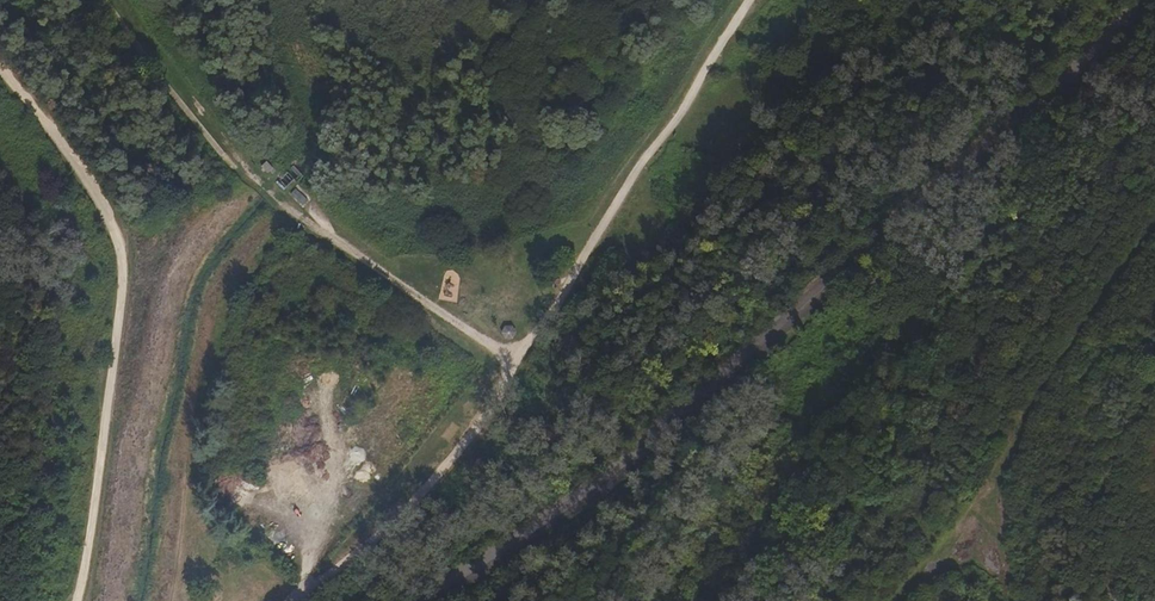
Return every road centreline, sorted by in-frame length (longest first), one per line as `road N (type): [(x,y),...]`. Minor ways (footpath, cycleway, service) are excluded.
road 1 (unclassified): [(426,600),(644,448),(1139,0)]
road 2 (track): [(78,600),(122,305),(120,244),(52,123),(0,63)]
road 3 (track): [(294,211),(232,276),(197,397),(184,483),(194,521),(291,600)]
road 4 (track): [(514,360),(641,165),(685,115),(752,0)]
road 5 (track): [(298,600),(467,441),(514,360)]
road 6 (track): [(106,0),(225,158),(294,211)]
road 7 (track): [(294,211),(514,360)]

